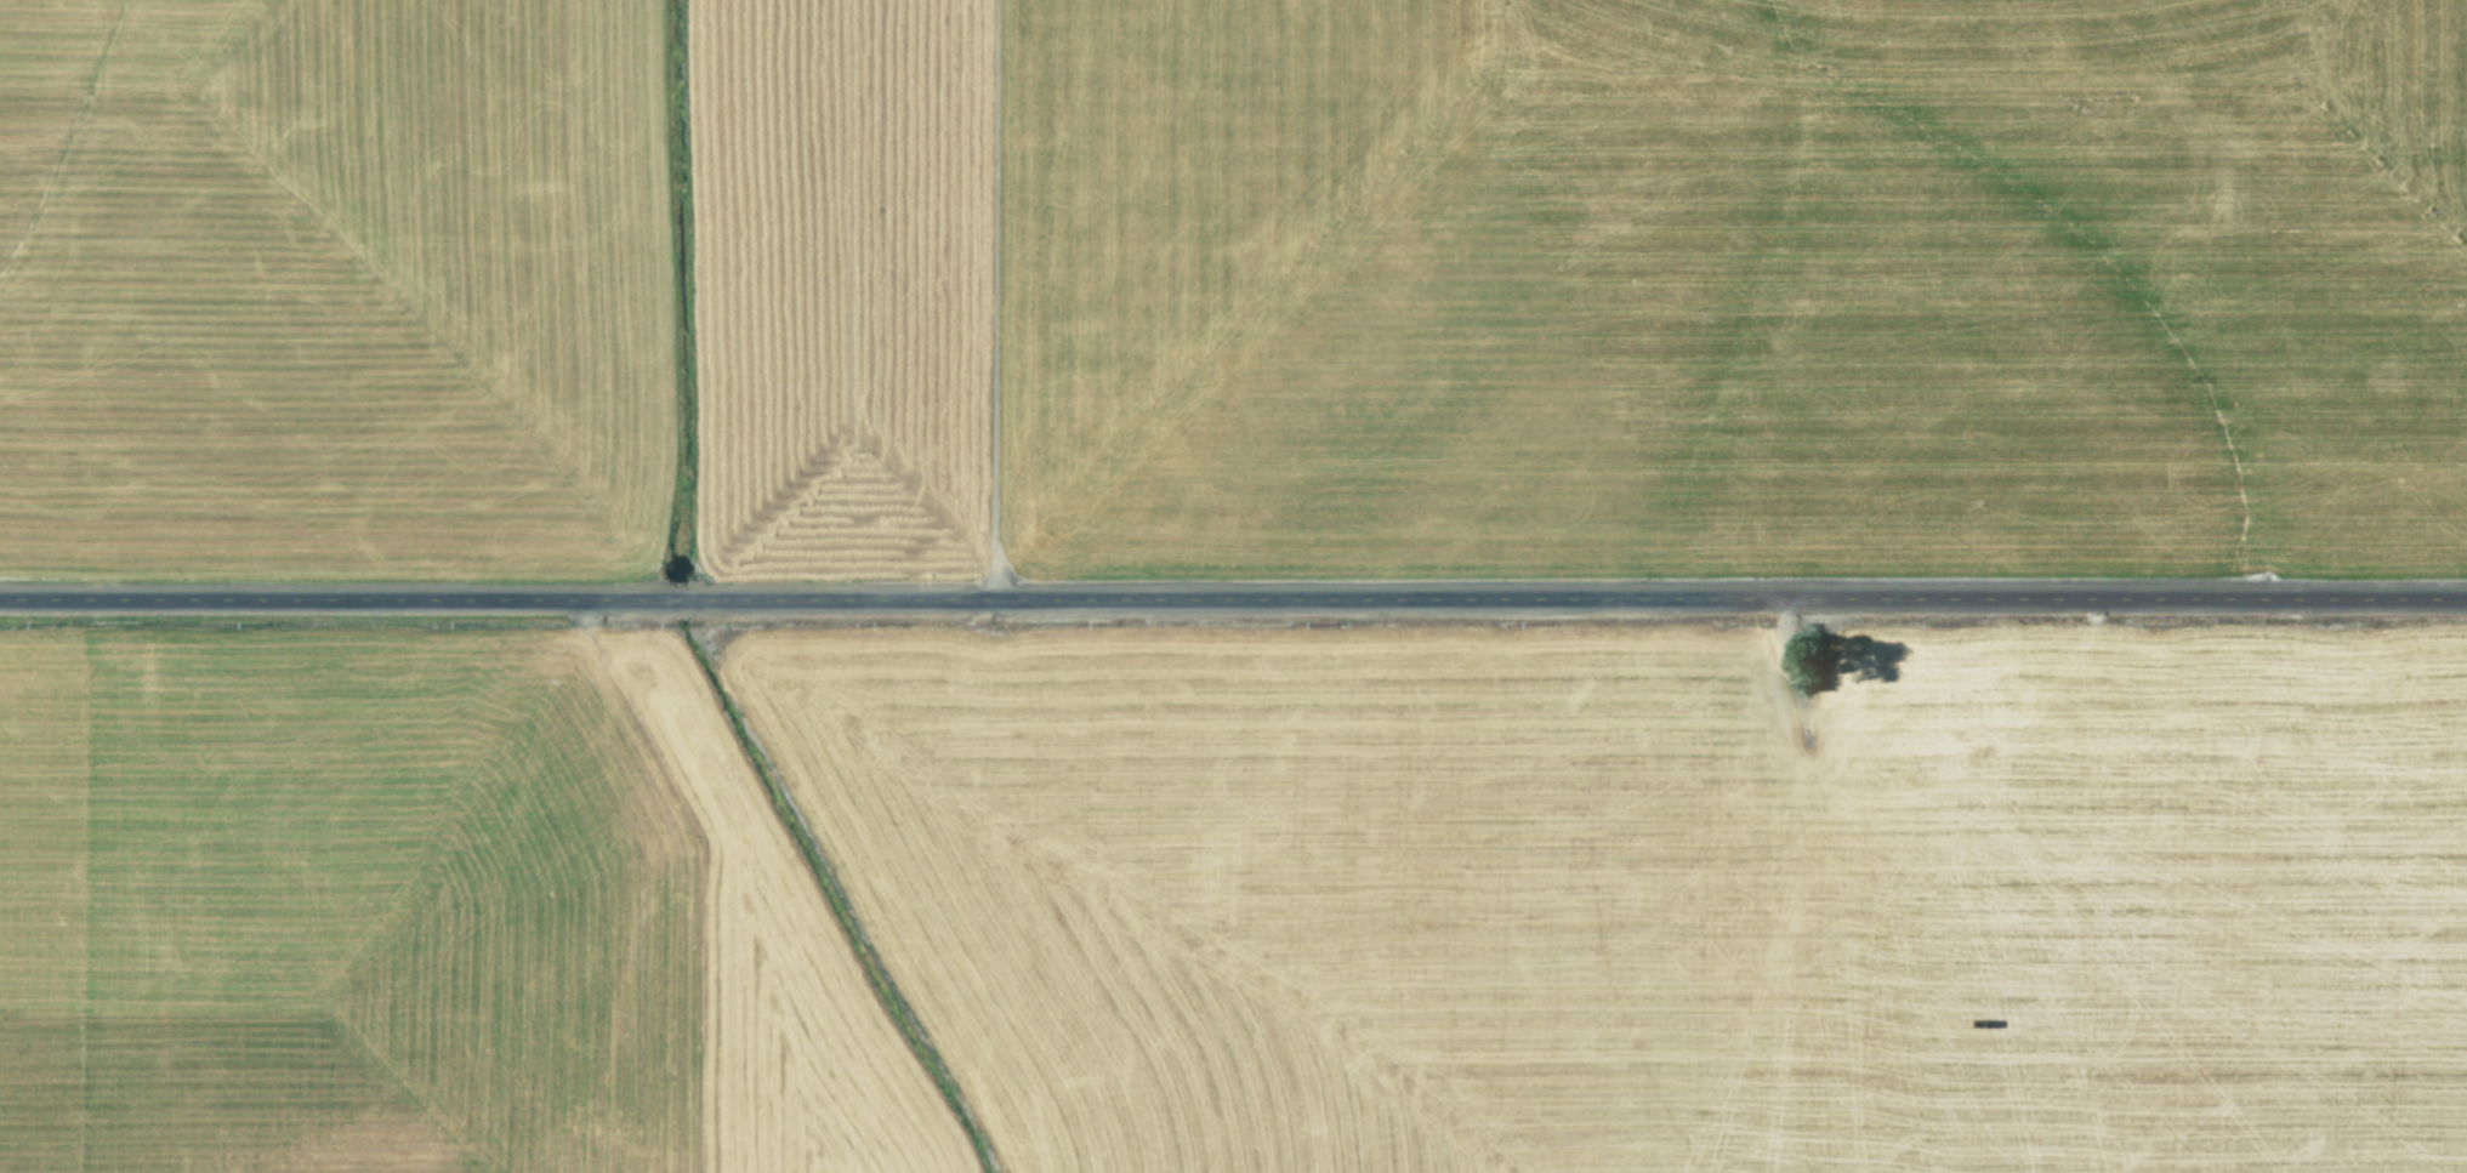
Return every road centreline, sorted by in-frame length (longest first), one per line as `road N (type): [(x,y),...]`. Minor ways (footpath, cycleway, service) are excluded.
road 1 (residential): [(0,601),(775,592),(2466,595)]

